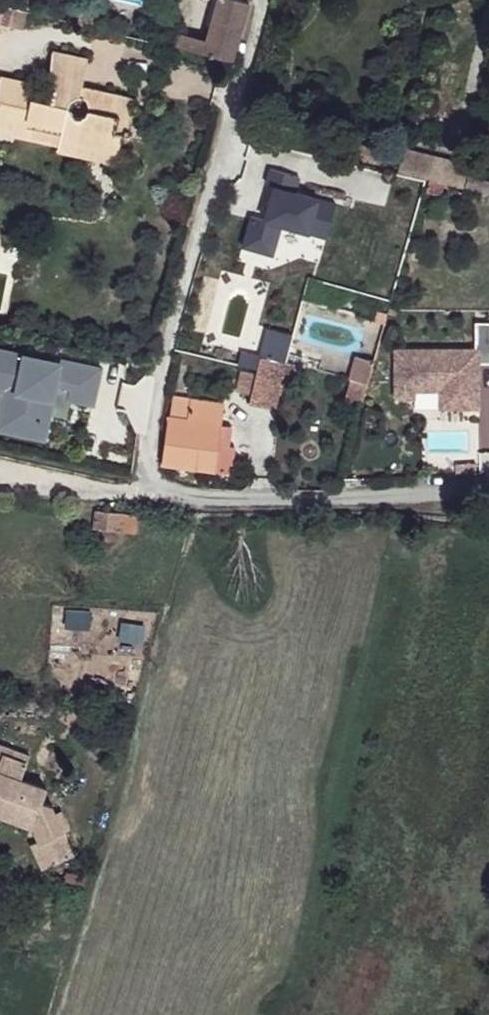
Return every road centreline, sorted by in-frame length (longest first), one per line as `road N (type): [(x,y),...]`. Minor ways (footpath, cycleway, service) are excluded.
road 1 (residential): [(154,483),(156,435),(262,0)]
road 2 (residential): [(154,483),(202,498),(488,487)]
road 3 (residential): [(0,484),(106,493),(154,483)]

